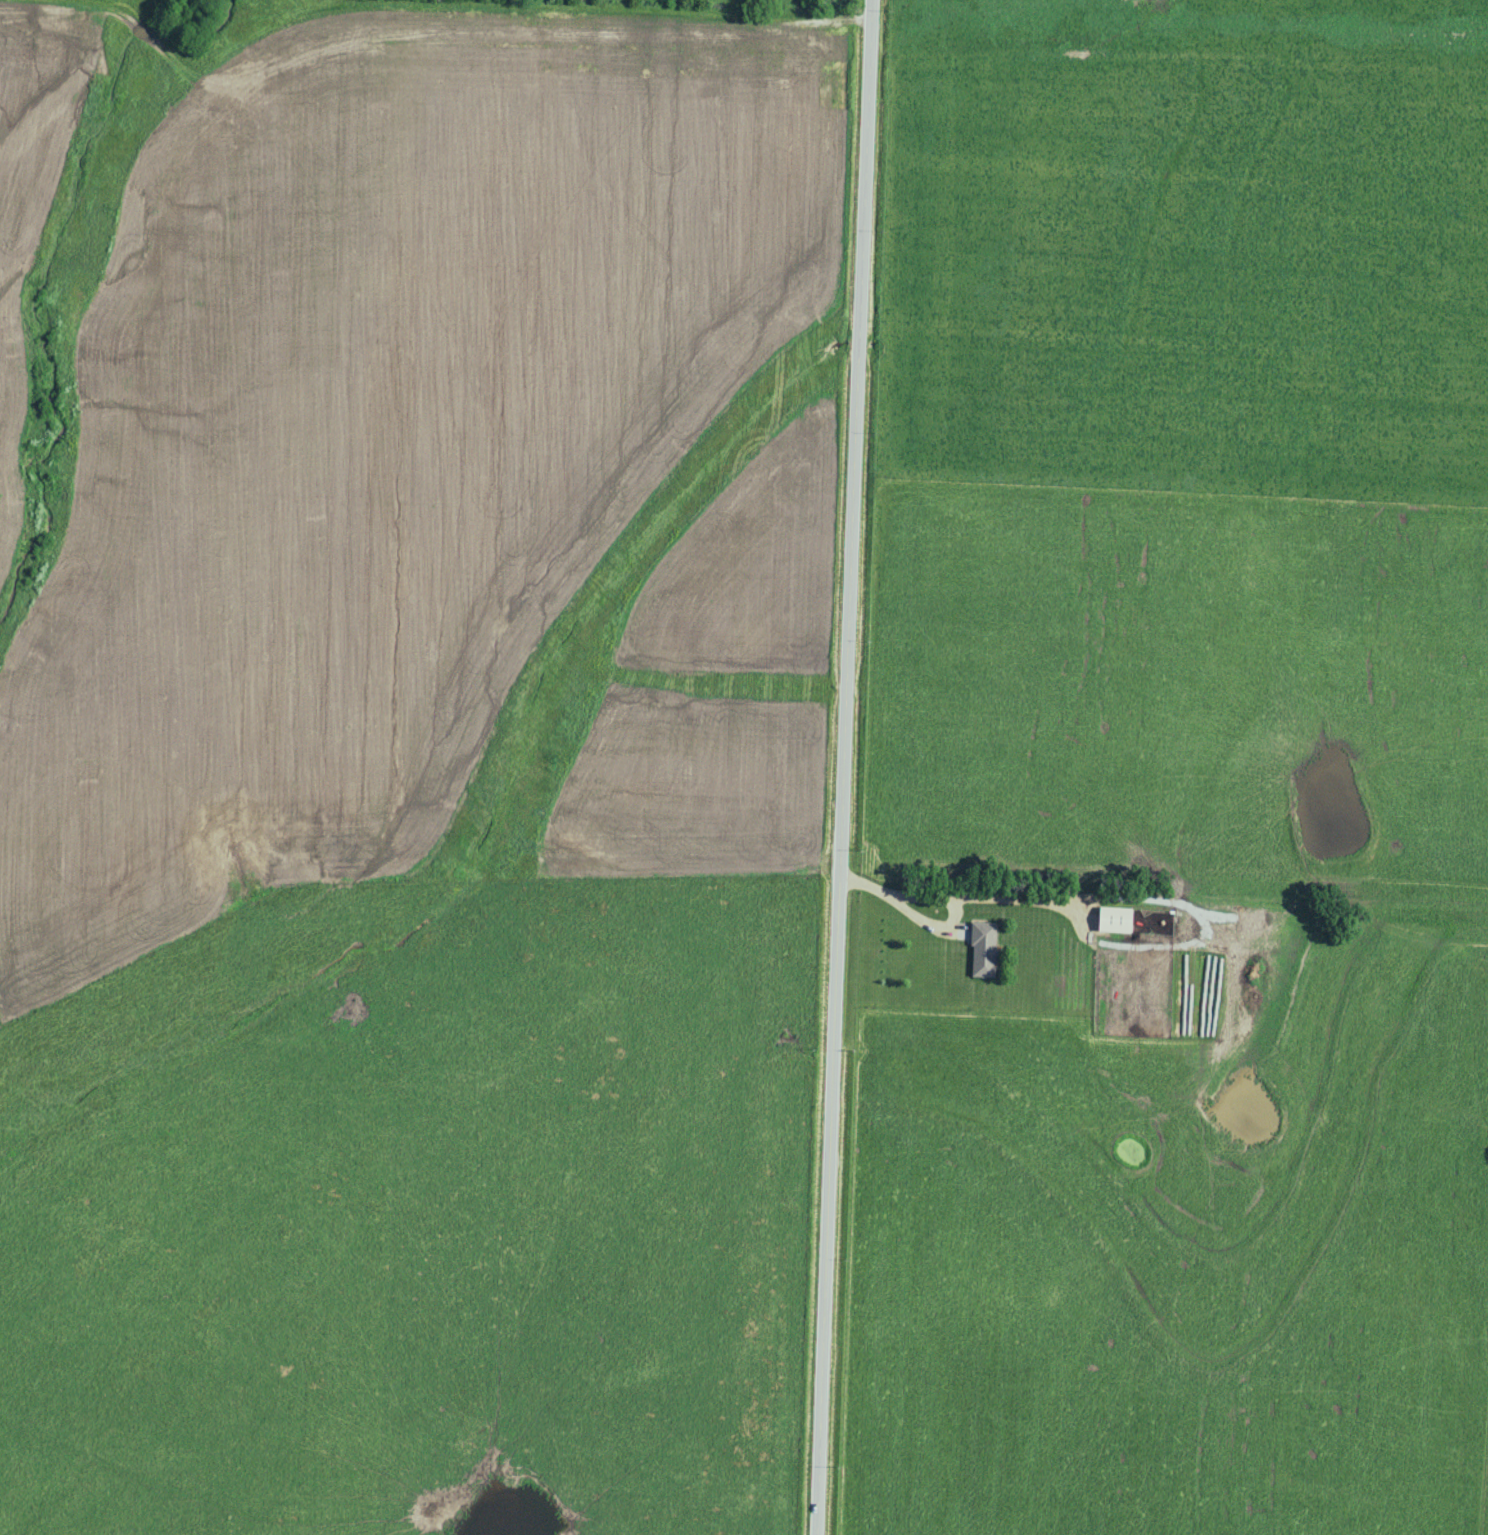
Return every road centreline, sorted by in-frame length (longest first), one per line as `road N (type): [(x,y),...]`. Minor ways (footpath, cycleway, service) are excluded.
road 1 (secondary): [(816,1534),(873,0)]
road 2 (residential): [(76,0),(112,4),(176,55),(195,59),(242,52),(339,5),(787,25),(873,9)]

